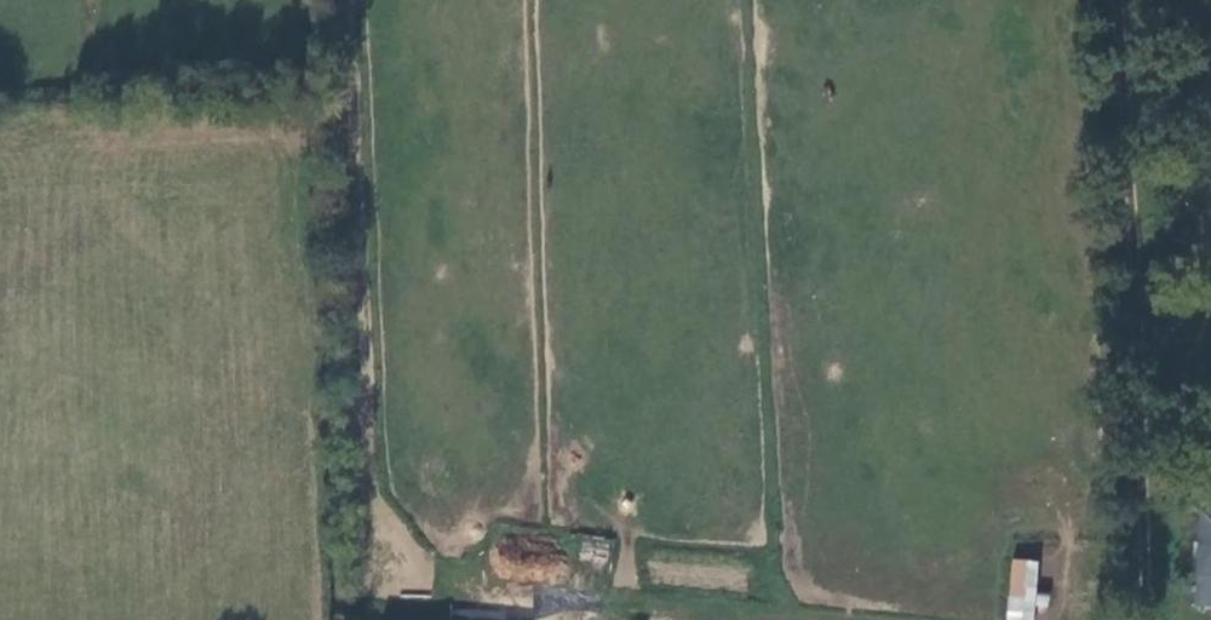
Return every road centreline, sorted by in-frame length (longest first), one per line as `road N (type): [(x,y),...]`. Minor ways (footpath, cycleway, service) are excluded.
road 1 (track): [(1144,619),(1127,0)]

